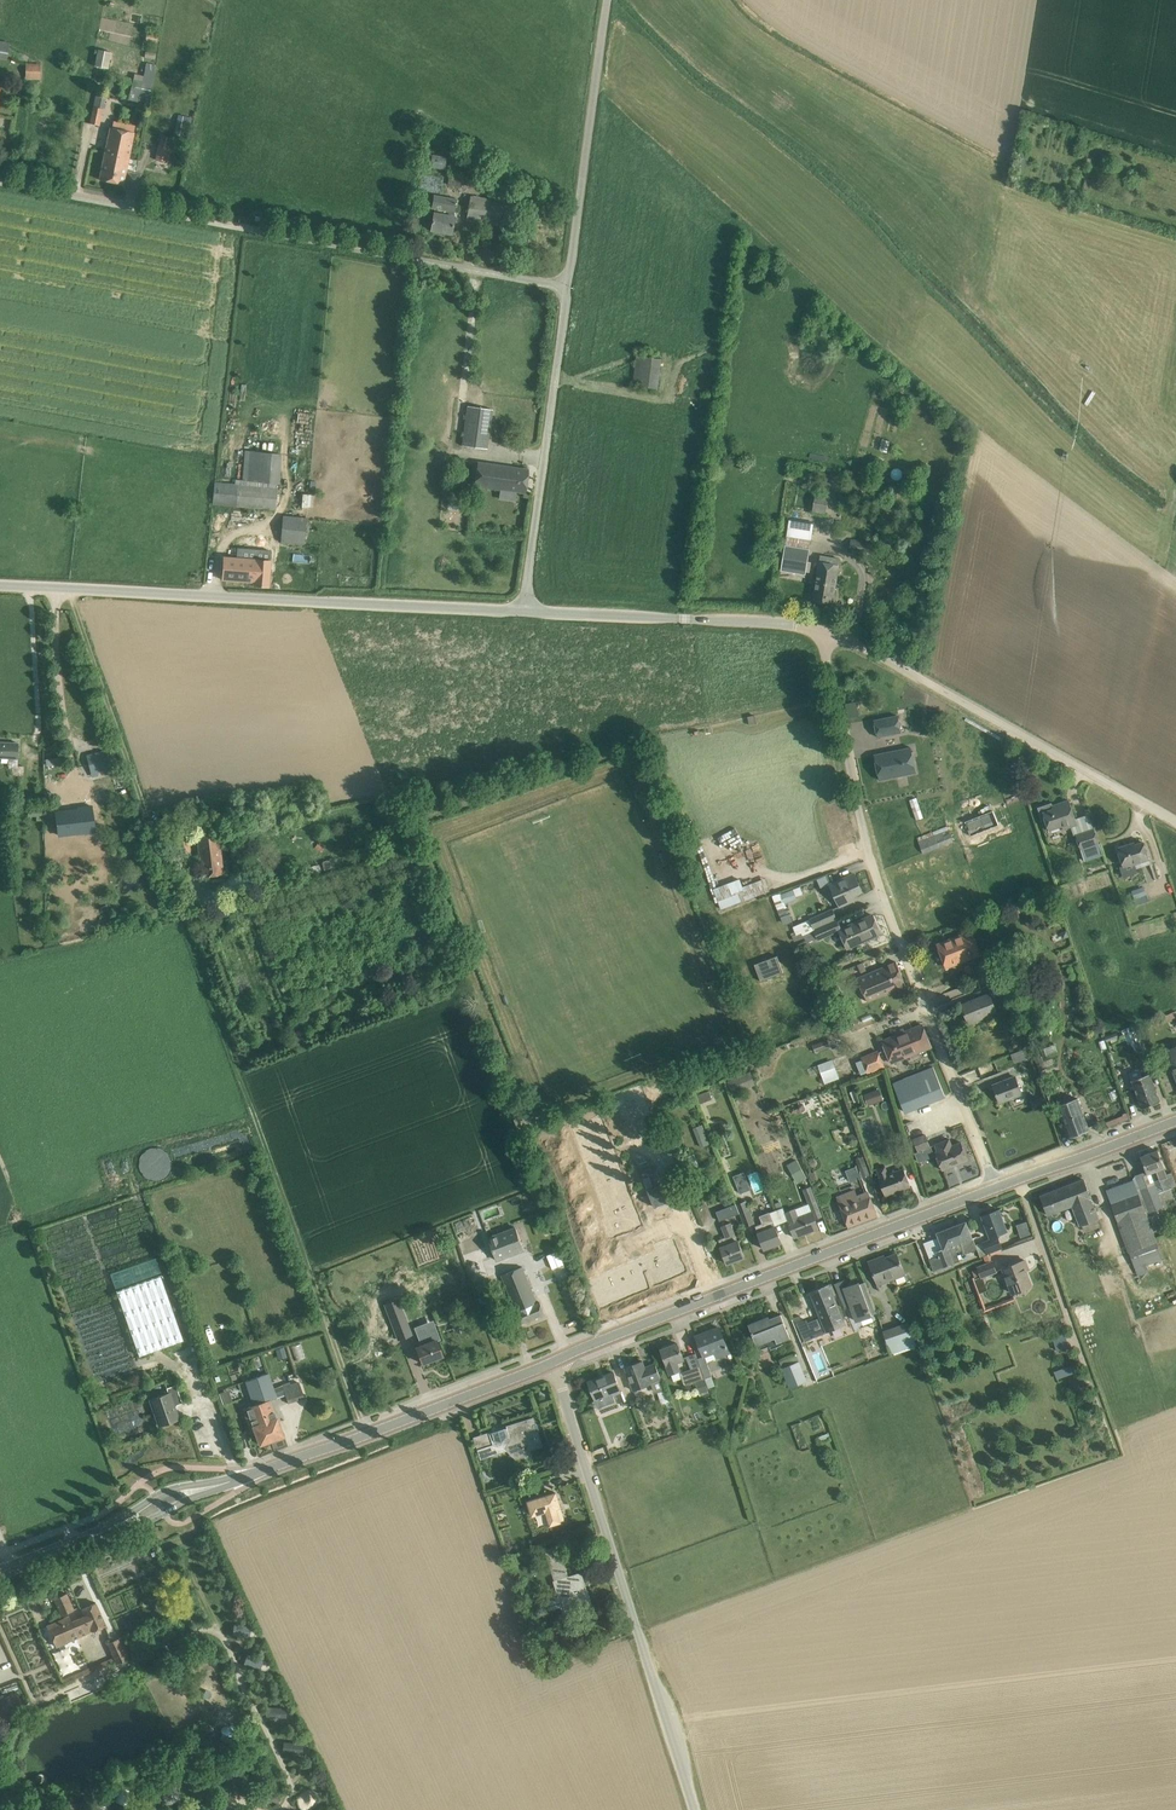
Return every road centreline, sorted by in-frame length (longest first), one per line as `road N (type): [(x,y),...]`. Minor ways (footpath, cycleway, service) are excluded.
road 1 (track): [(366,1434),(73,587)]
road 2 (residential): [(997,1188),(865,836),(821,630)]
road 3 (unclassified): [(568,286),(0,181)]
road 4 (unclassified): [(525,610),(0,583)]
road 5 (unclassified): [(695,1809),(553,1363)]
road 6 (unclassified): [(1175,820),(871,649),(821,630)]
road 7 (primary): [(223,1485),(553,1363)]
road 8 (unclassified): [(525,610),(568,286)]
road 9 (primary): [(711,1300),(997,1188)]
road 10 (unclassified): [(821,630),(525,610)]
road 11 (unclassified): [(568,286),(608,0)]
road 12 (residential): [(638,1119),(711,1300)]
road 13 (unclassified): [(1084,1361),(1020,1178)]
road 14 (primary): [(553,1363),(711,1300)]
road 15 (primary): [(1020,1178),(1175,1120)]
road 16 (primary): [(223,1485),(169,1490),(107,1532)]
road 17 (primary): [(107,1532),(223,1485)]

